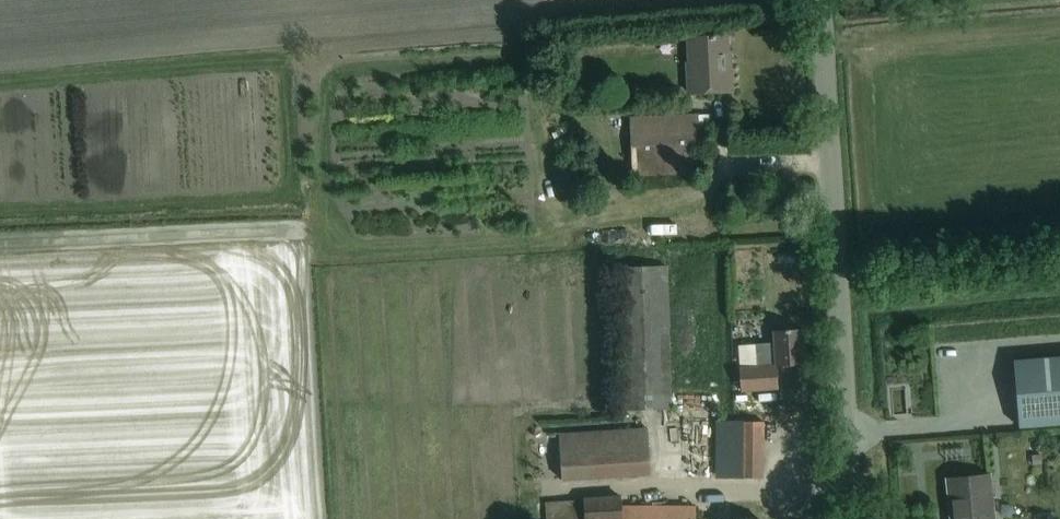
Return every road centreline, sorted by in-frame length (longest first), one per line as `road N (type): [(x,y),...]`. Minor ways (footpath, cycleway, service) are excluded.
road 1 (unclassified): [(849,518),(822,0)]

